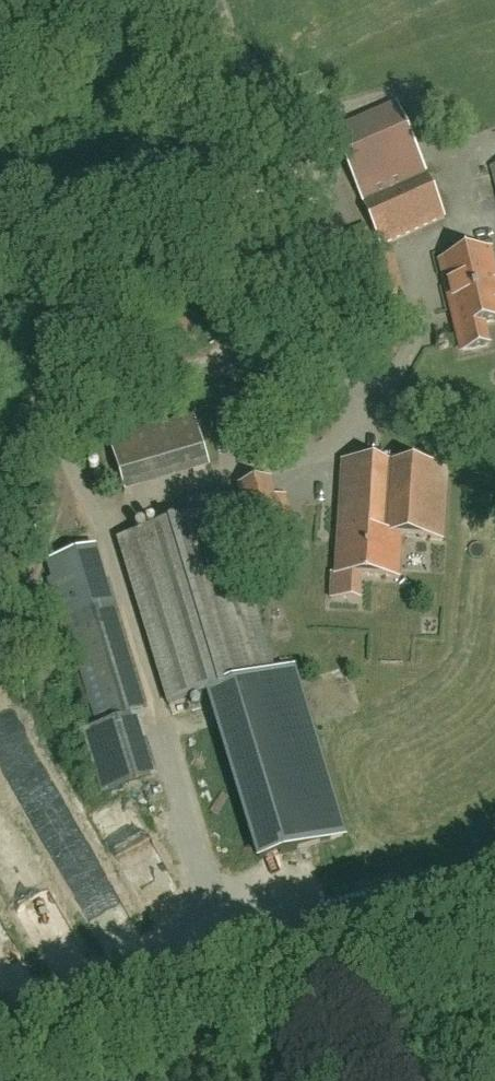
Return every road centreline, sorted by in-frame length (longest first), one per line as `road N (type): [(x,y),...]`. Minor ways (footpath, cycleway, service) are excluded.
road 1 (unclassified): [(0,370),(301,374),(494,442)]
road 2 (track): [(225,368),(307,226),(224,0)]

